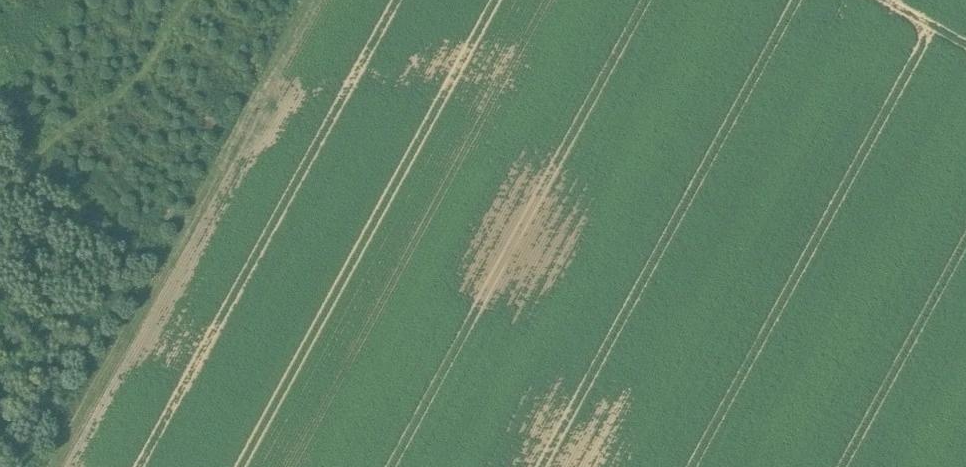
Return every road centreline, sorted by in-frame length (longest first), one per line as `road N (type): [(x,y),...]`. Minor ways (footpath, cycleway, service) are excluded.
road 1 (track): [(56,466),(308,0)]

